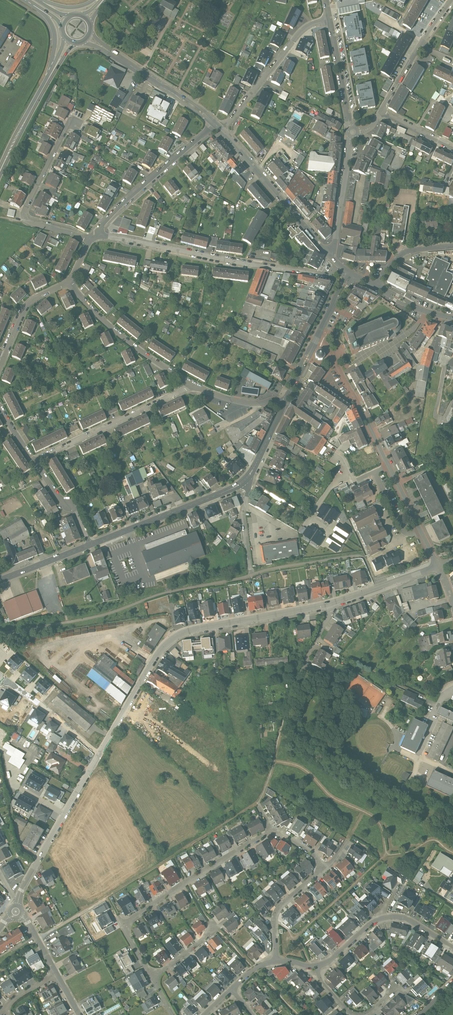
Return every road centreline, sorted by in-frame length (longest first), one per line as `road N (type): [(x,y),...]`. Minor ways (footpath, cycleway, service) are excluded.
road 1 (track): [(38,940),(257,804),(304,669)]
road 2 (residential): [(100,756),(177,635),(333,605)]
road 3 (residential): [(438,566),(320,330)]
road 4 (residential): [(93,237),(323,274),(339,266)]
road 5 (residential): [(153,978),(127,924),(271,832)]
road 6 (residential): [(75,122),(25,220),(93,237)]
road 7 (residential): [(16,912),(100,756)]
road 8 (residential): [(34,461),(191,387)]
road 9 (residential): [(249,481),(90,545)]
road 10 (residential): [(214,123),(93,237)]
road 11 (tertiary): [(222,130),(331,255)]
road 12 (residential): [(191,387),(67,284)]
road 13 (residential): [(330,20),(304,30),(222,130)]
road 14 (residential): [(317,967),(391,918),(452,948)]
road 15 (tertiary): [(108,51),(214,123)]
road 16 (residential): [(100,756),(0,679)]
road 17 (residential): [(353,132),(331,255)]

